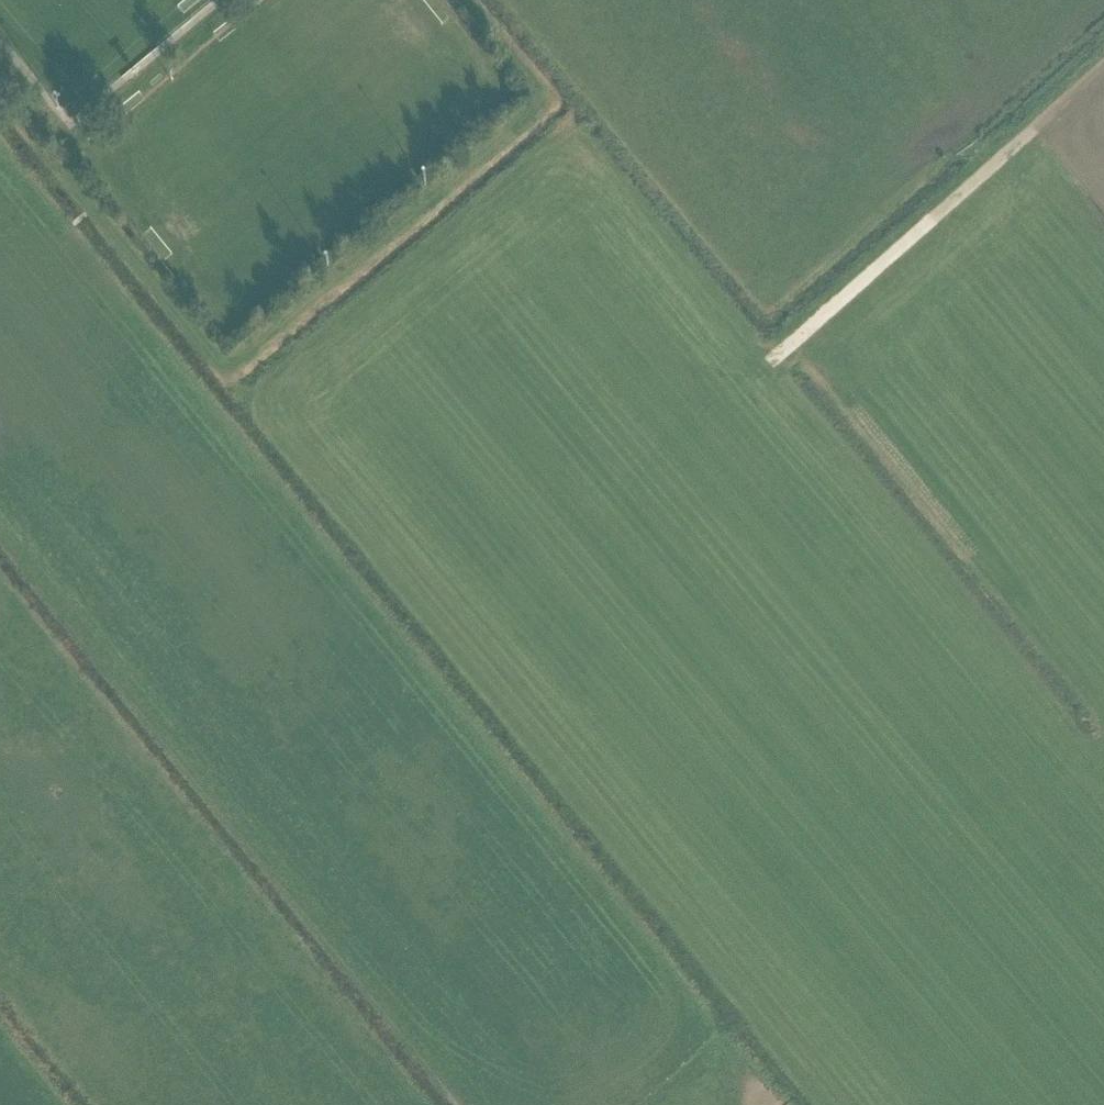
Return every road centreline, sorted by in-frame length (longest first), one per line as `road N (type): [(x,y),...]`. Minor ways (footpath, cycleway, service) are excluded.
road 1 (track): [(1103,66),(844,297),(824,326),(820,355),(831,381),(1000,585)]

